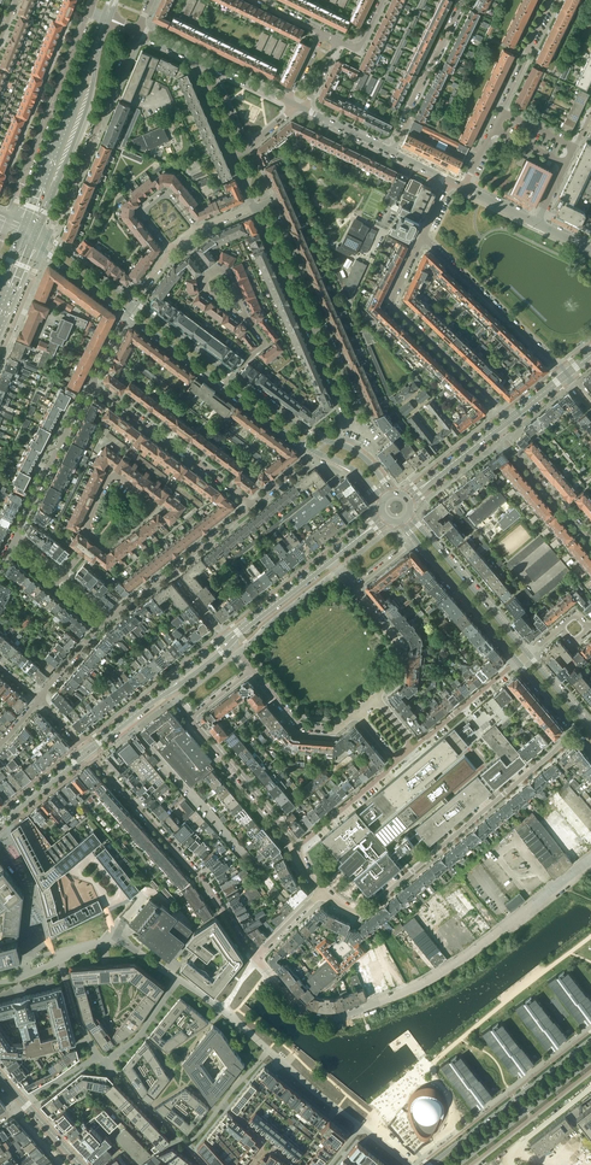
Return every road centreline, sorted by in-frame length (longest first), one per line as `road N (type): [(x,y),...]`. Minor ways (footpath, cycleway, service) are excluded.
road 1 (residential): [(321,891),(351,911),(368,909),(578,731)]
road 2 (residential): [(317,1016),(338,1017),(418,983),(590,864)]
road 3 (residential): [(88,751),(206,884),(257,958)]
road 4 (residential): [(508,419),(394,304),(424,236)]
road 5 (secondary): [(38,233),(88,102),(109,18)]
road 6 (residential): [(90,10),(9,221)]
road 7 (secondary): [(103,16),(21,226)]
road 8 (residential): [(48,237),(137,30)]
road 9 (residential): [(551,0),(463,187)]
road 10 (tertiary): [(590,1038),(430,1164)]
road 11 (residential): [(424,236),(566,374)]
road 12 (secondary): [(529,655),(409,514)]
road 13 (secondary): [(401,521),(518,661)]
road 14 (residential): [(375,696),(396,679),(399,642),(329,559)]
road 15 (residential): [(92,383),(17,535)]
road 16 (residential): [(189,717),(297,847)]
road 17 (residential): [(393,153),(462,0)]
road 18 (residential): [(288,101),(137,30)]
road 19 (tertiary): [(459,1164),(590,1061)]
road 20 (residential): [(496,429),(590,540)]
road 21 (residential): [(252,669),(300,726),(334,729),(356,712)]
road 22 (residential): [(414,747),(518,661)]
road 23 (residential): [(297,847),(398,761)]
road 24 (tertiary): [(229,641),(329,559)]
road 25 (secondary): [(233,376),(134,302)]
road 26 (secondary): [(128,312),(225,386)]
road 27 (residential): [(537,222),(590,114)]

